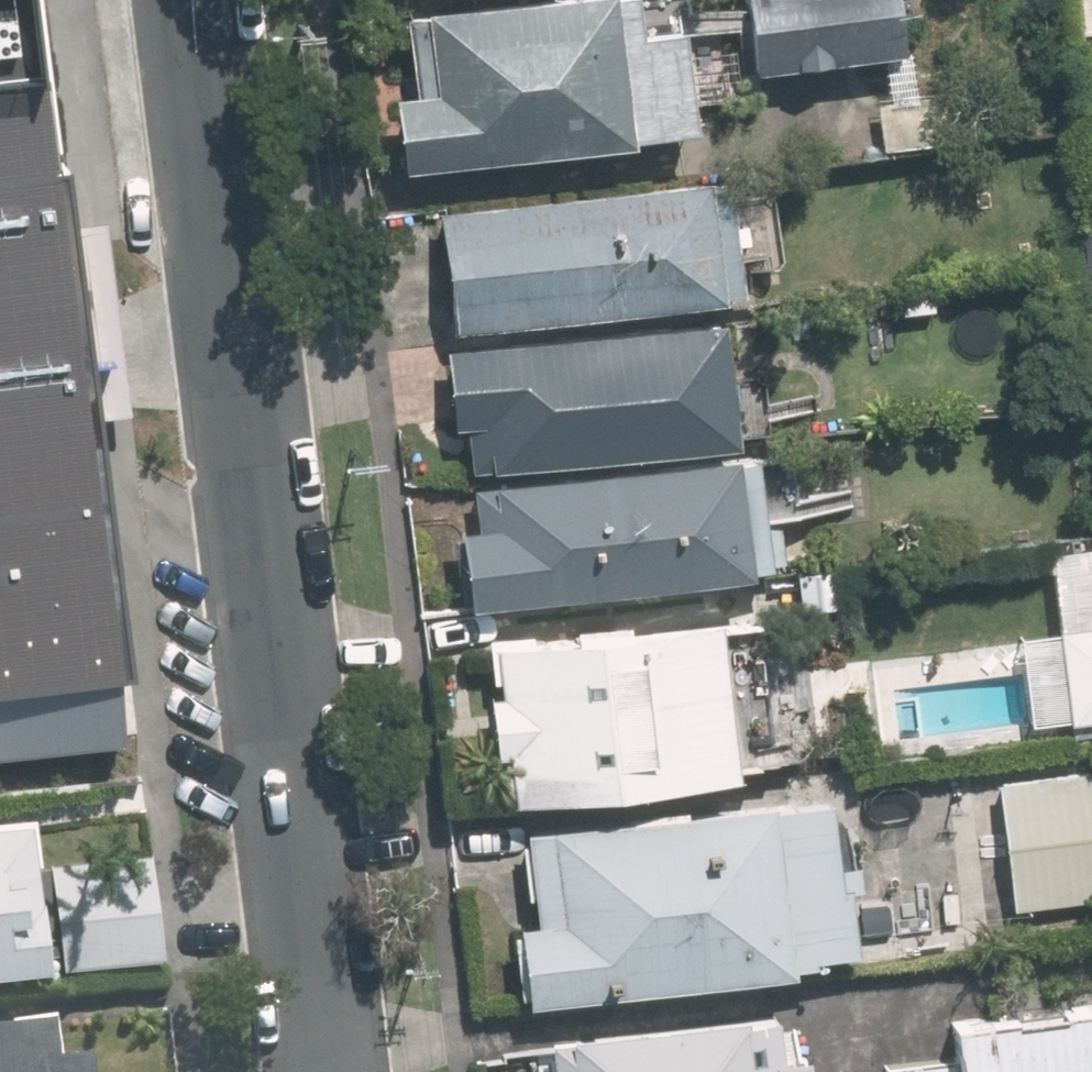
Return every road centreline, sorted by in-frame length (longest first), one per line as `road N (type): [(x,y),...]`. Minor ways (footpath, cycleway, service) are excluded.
road 1 (tertiary): [(194,0),(326,1071)]

